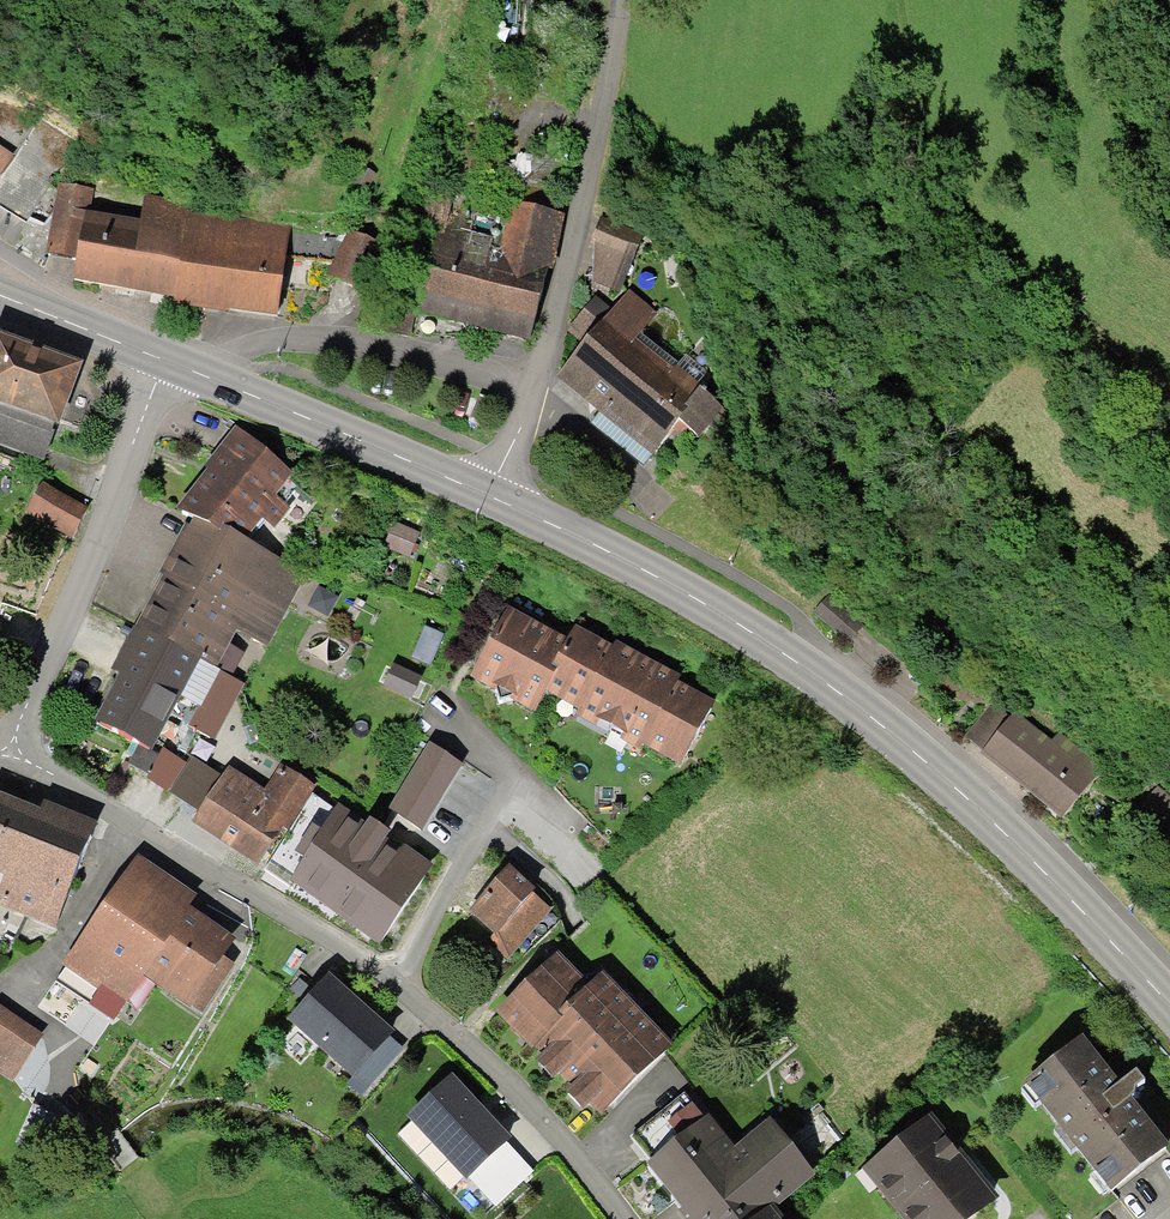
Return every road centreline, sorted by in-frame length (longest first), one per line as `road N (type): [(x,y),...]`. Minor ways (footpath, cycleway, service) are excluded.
road 1 (primary): [(485,495),(693,598),(892,732),(1039,867),(1169,1004)]
road 2 (residential): [(9,753),(395,990),(515,1094),(618,1218)]
road 3 (unclassified): [(611,0),(557,296),(521,427),(485,495)]
road 4 (residential): [(9,753),(162,359)]
road 5 (primary): [(162,359),(485,495)]
road 6 (track): [(899,0),(921,187),(938,236)]
road 7 (primary): [(0,299),(162,359)]

